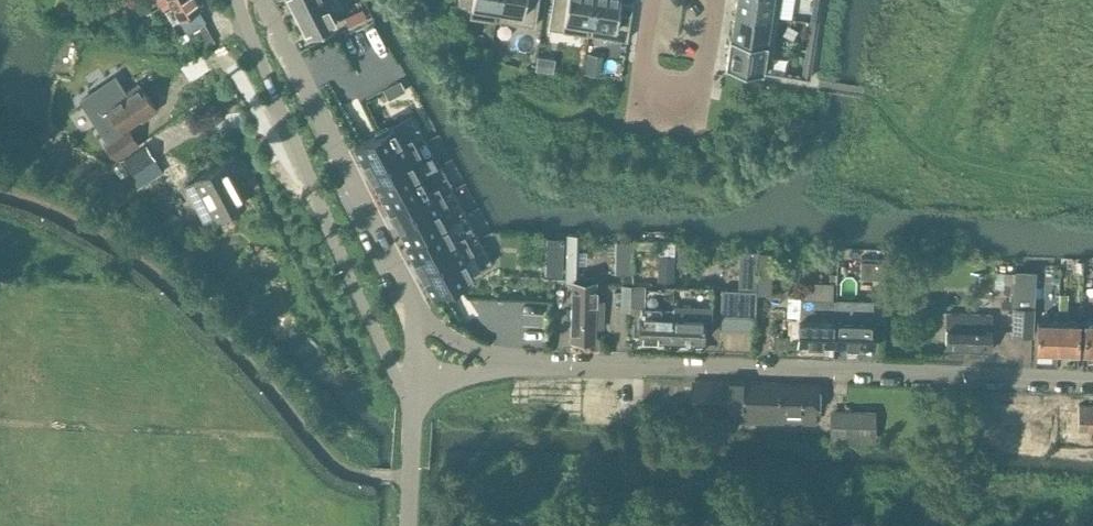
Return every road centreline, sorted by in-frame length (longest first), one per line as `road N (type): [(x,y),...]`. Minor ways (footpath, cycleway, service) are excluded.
road 1 (residential): [(1092,382),(517,367)]
road 2 (residential): [(237,0),(413,405)]
road 3 (residential): [(415,303),(262,0)]
road 4 (residential): [(651,0),(643,100),(677,107),(689,105),(706,70),(716,0)]
road 5 (residential): [(517,367),(452,340),(415,303)]
road 6 (residential): [(407,525),(413,405)]

